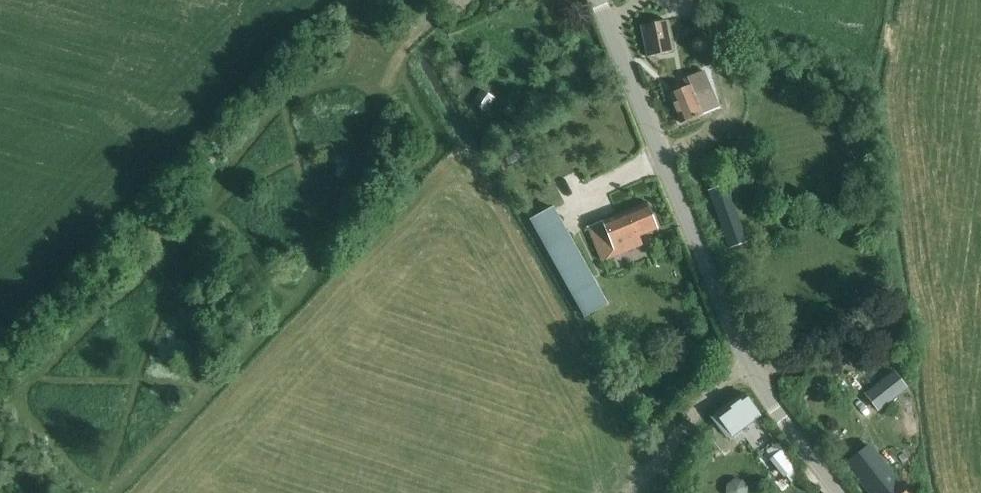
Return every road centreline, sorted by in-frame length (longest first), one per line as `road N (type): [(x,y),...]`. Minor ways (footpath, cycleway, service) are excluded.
road 1 (unclassified): [(841,492),(743,351),(598,0)]

